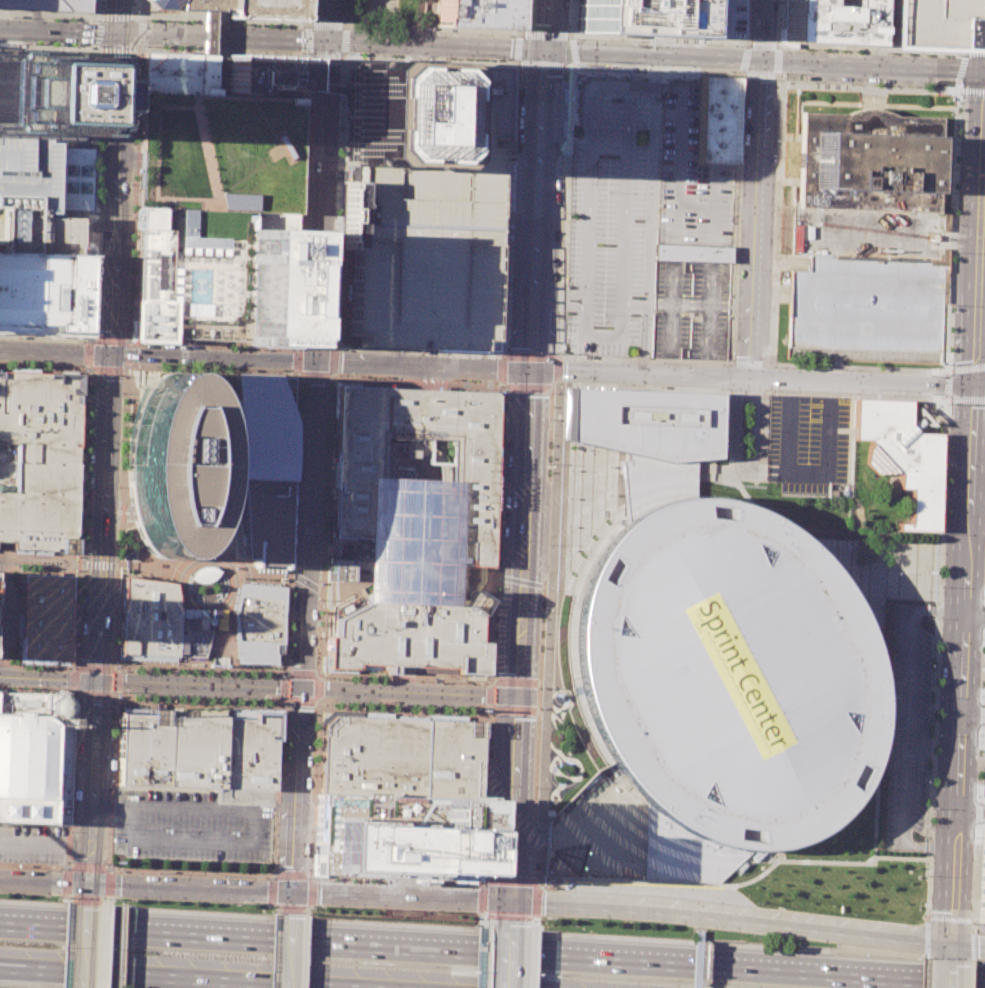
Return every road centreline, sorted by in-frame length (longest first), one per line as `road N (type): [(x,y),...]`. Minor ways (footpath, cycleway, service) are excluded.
road 1 (motorway): [(984,976),(0,921)]
road 2 (secondary): [(121,0),(86,903)]
road 3 (secondary): [(984,948),(621,906),(87,884)]
road 4 (tertiary): [(292,892),(330,0)]
road 5 (secondary): [(970,384),(948,958)]
road 6 (secondary): [(533,370),(508,928)]
road 7 (tertiary): [(546,50),(984,71)]
road 8 (secondary): [(970,384),(533,370)]
road 9 (tertiary): [(120,36),(546,50)]
road 10 (tertiary): [(93,680),(515,697)]
road 11 (residential): [(763,0),(748,379)]
road 12 (motorway): [(0,968),(313,987)]
road 13 (secondary): [(984,71),(970,384)]
road 14 (secondary): [(546,50),(536,293)]
road 15 (secondary): [(315,361),(107,352)]
road 16 (tertiary): [(0,31),(120,36)]

